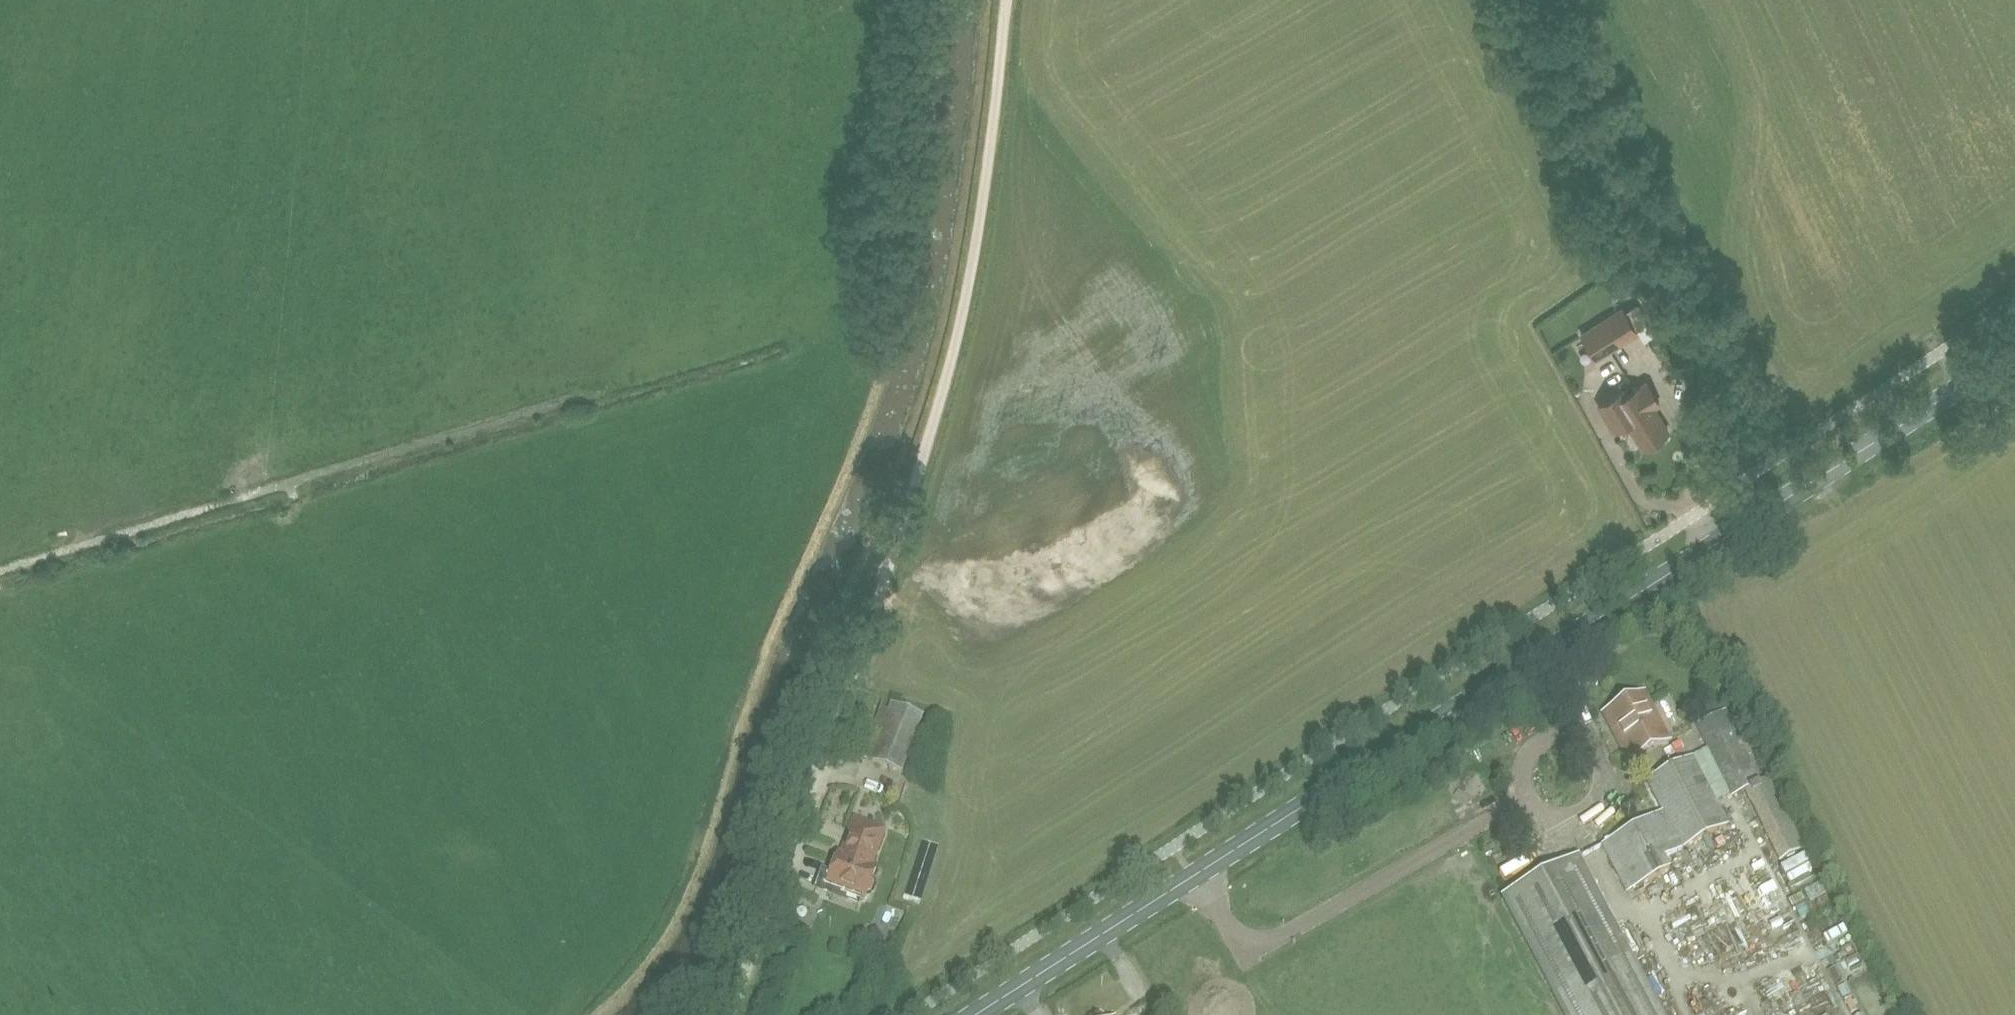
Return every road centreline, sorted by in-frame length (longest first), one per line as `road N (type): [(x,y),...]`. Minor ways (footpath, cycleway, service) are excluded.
road 1 (secondary): [(971,1014),(2014,354)]
road 2 (track): [(723,1014),(944,393),(1009,0)]

